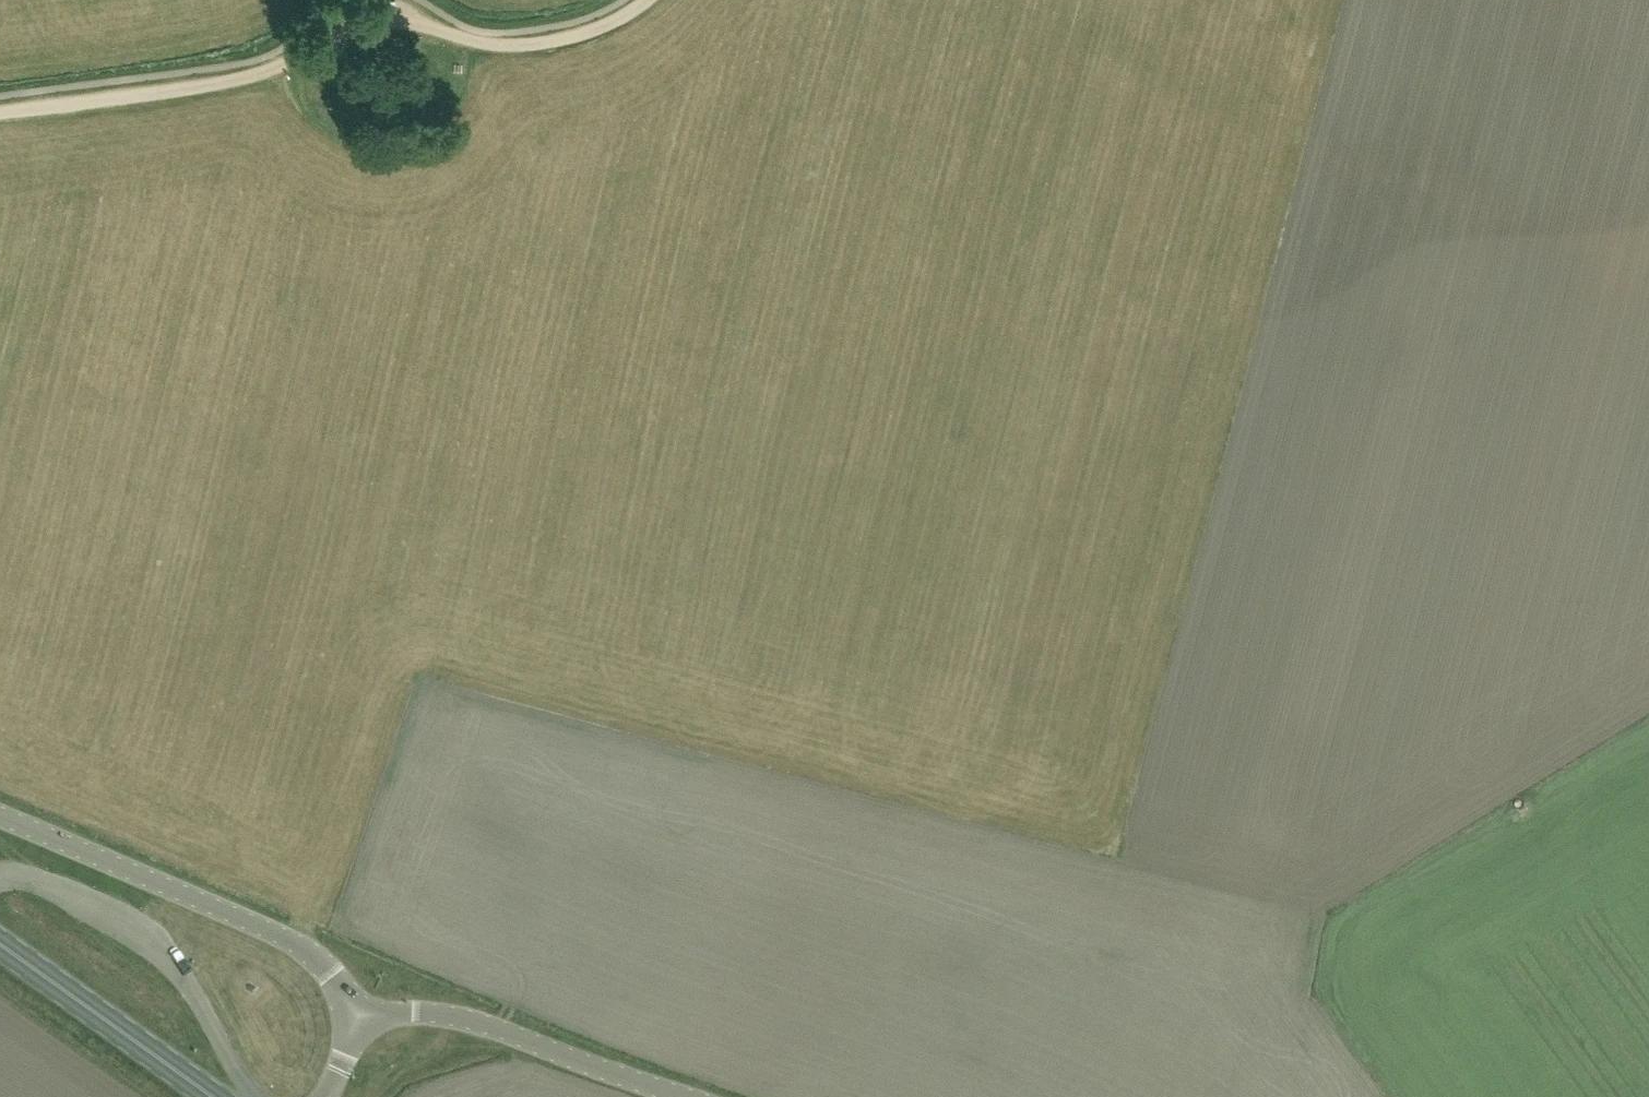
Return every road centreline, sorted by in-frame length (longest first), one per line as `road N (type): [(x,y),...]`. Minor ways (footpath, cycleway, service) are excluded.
road 1 (track): [(647,0),(606,27),(529,48),(378,18),(266,71),(0,114)]
road 2 (unclassified): [(359,1010),(301,946),(0,813)]
road 3 (unclassified): [(677,1096),(457,1015),(359,1010)]
road 4 (primary): [(211,1096),(0,950)]

